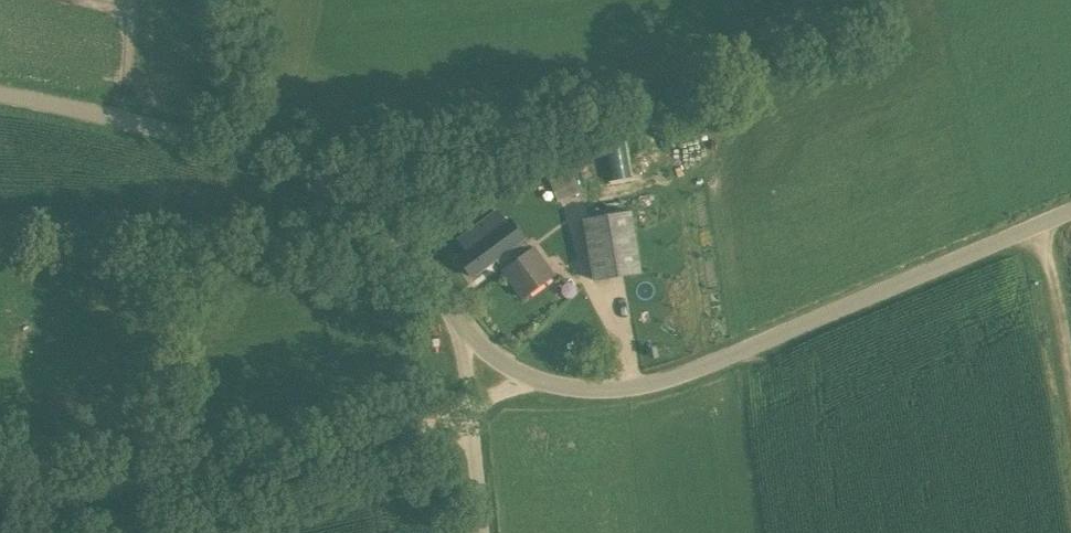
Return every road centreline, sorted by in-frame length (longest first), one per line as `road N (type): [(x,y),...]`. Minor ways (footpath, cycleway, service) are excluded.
road 1 (unclassified): [(532,379),(559,391),(623,392),(701,370),(1070,215)]
road 2 (unclassified): [(460,328),(403,242),(337,190),(273,160),(0,95)]
road 3 (track): [(0,498),(341,439),(470,407)]
road 4 (track): [(1041,228),(1070,394)]
road 5 (unclassified): [(483,532),(470,407)]

